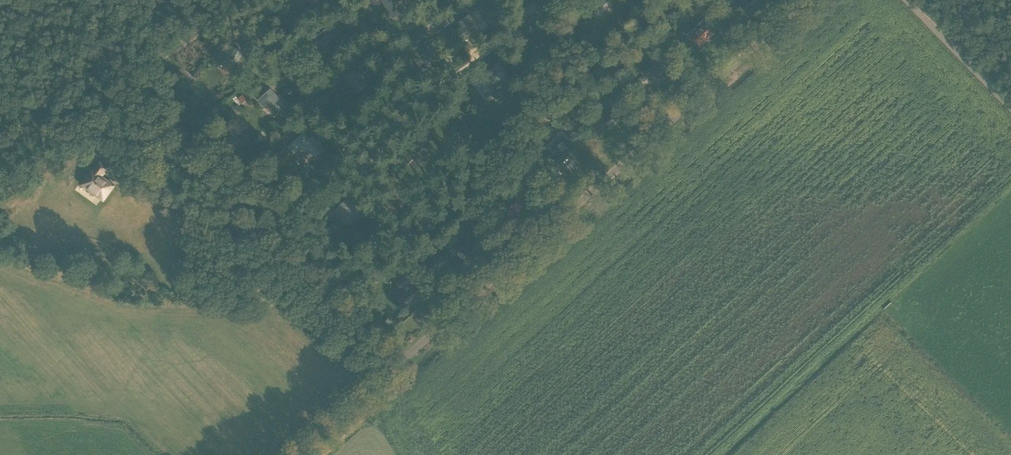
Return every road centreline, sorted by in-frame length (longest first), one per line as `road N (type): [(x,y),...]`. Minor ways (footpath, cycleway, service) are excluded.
road 1 (unclassified): [(296,454),(807,0)]
road 2 (track): [(474,296),(365,176),(245,4)]
road 3 (track): [(407,103),(563,0)]
road 4 (track): [(251,0),(126,85)]
road 5 (unclassified): [(1010,108),(906,0)]

